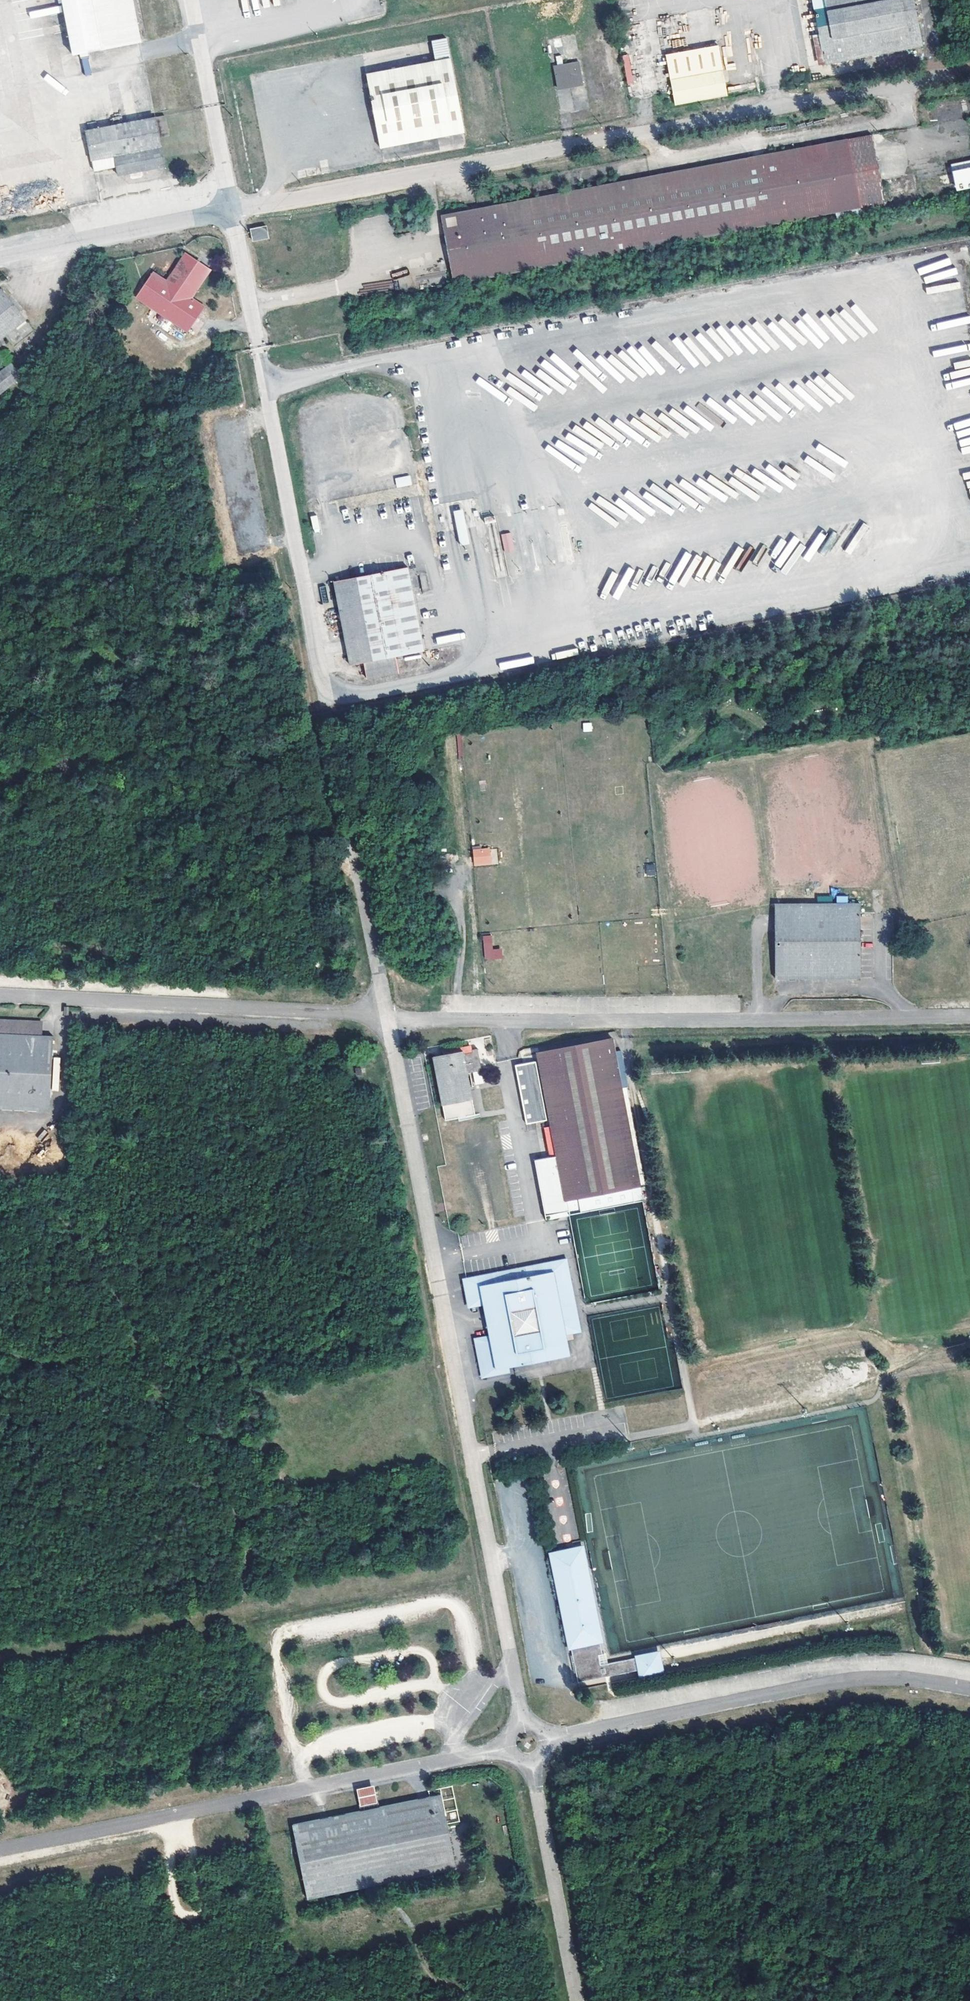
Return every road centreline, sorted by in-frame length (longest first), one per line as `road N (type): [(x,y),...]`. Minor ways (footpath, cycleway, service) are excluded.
road 1 (unclassified): [(386,1016),(524,1726)]
road 2 (unclassified): [(969,1017),(386,1016)]
road 3 (unclassified): [(509,1748),(0,1850)]
road 4 (unclassified): [(544,1741),(833,1682),(915,1678),(969,1688)]
road 5 (track): [(0,777),(228,736),(356,852)]
road 6 (unclassified): [(624,134),(230,208)]
road 7 (unclassified): [(386,1016),(0,994)]
road 8 (unclassified): [(531,1761),(578,2000)]
road 9 (unclassified): [(230,208),(0,254)]
road 10 (track): [(165,1816),(177,1910),(194,1918),(205,1909),(189,1811)]
road 11 (unclassified): [(356,852),(386,1016)]
road 12 (track): [(478,1020),(469,863)]
road 13 (unclassified): [(230,208),(257,347)]

